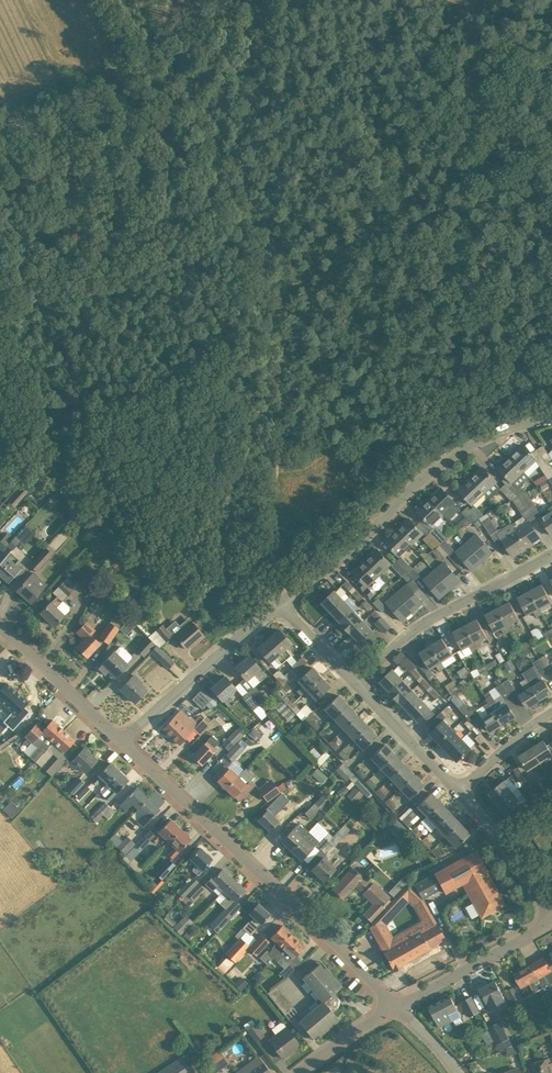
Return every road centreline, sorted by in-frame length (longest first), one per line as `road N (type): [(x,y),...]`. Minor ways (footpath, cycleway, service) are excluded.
road 1 (unclassified): [(399,1004),(120,739)]
road 2 (unclassified): [(281,602),(346,556),(454,457),(551,415)]
road 3 (unclassified): [(357,684),(405,635),(551,554)]
road 4 (unclassified): [(120,739),(281,602)]
road 5 (tertiary): [(399,1004),(551,920)]
road 6 (unclassified): [(120,739),(0,626)]
road 7 (unclassified): [(551,916),(515,855),(458,792)]
road 8 (unclassified): [(458,792),(357,684)]
road 9 (unclassified): [(458,792),(551,714)]

